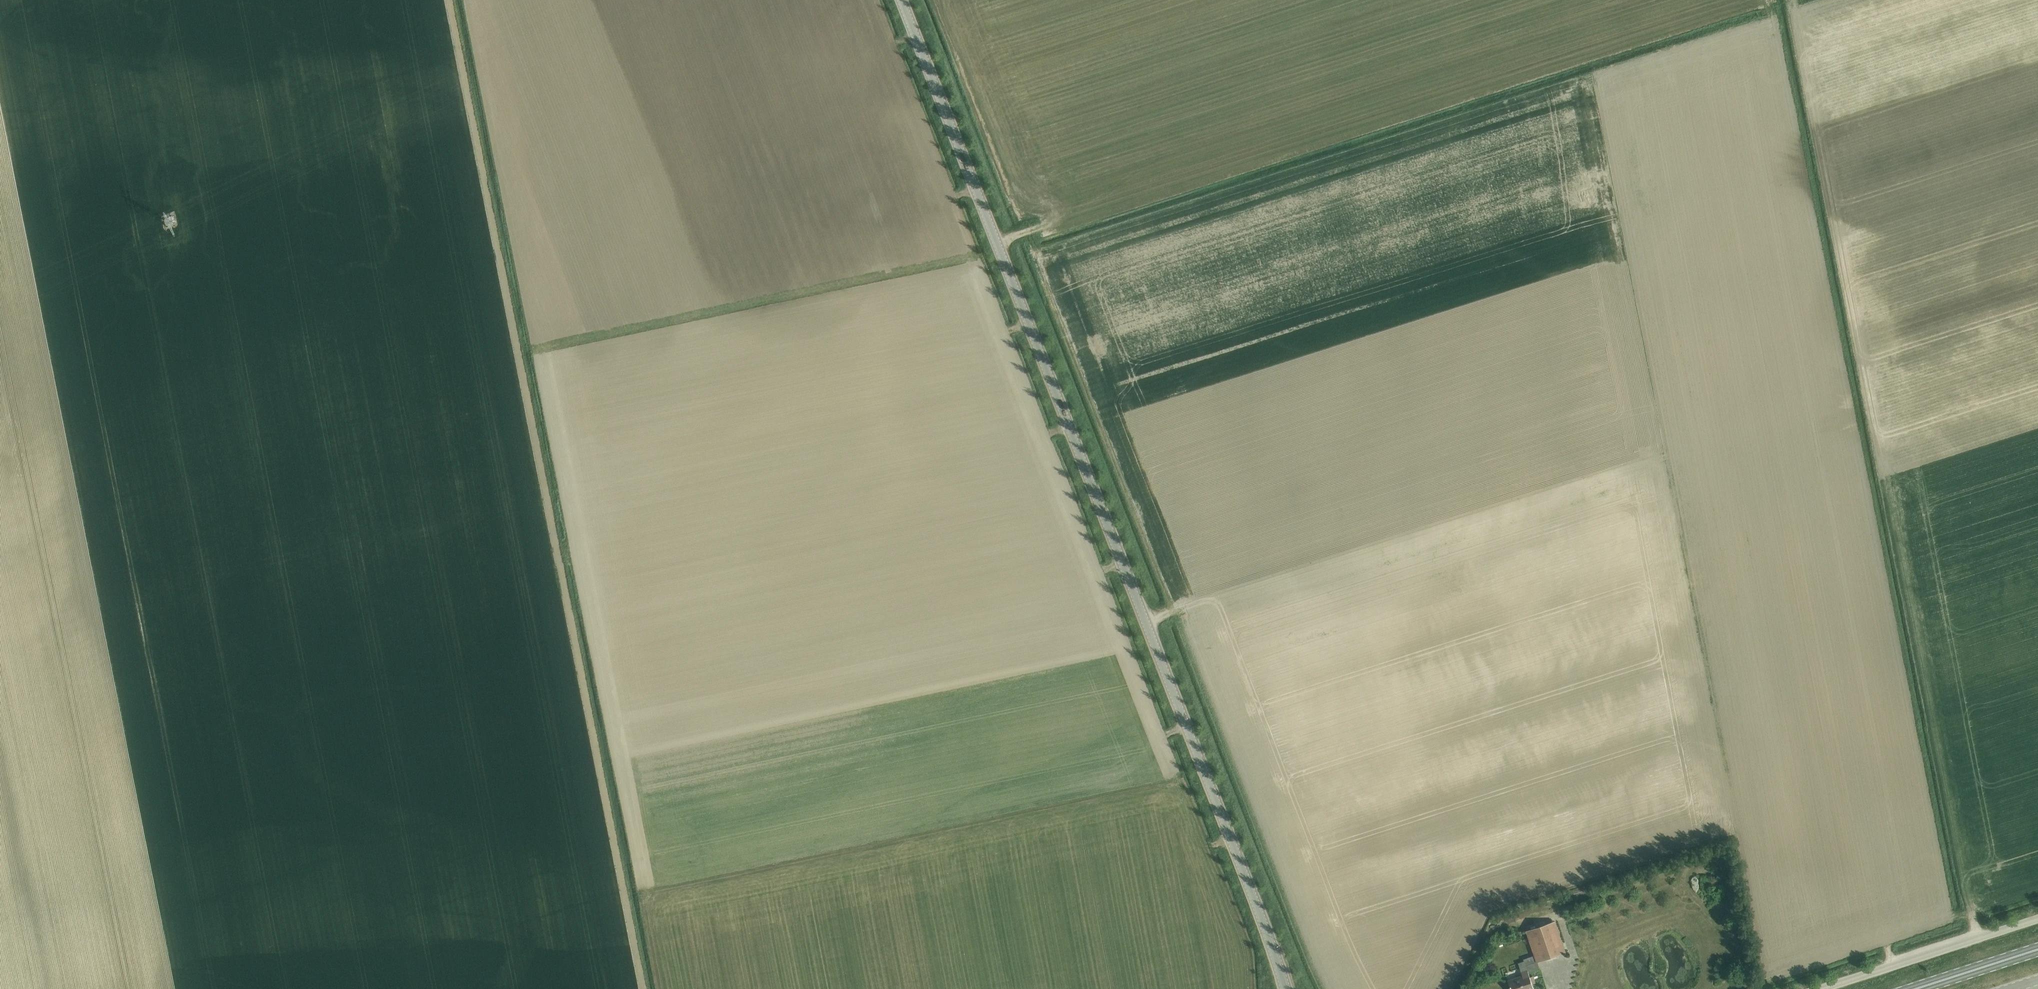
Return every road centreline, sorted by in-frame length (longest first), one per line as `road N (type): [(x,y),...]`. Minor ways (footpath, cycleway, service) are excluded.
road 1 (tertiary): [(1286,988),(1228,815),(908,0)]
road 2 (unclassified): [(1818,988),(2037,918)]
road 3 (primary): [(1910,988),(2037,947)]

